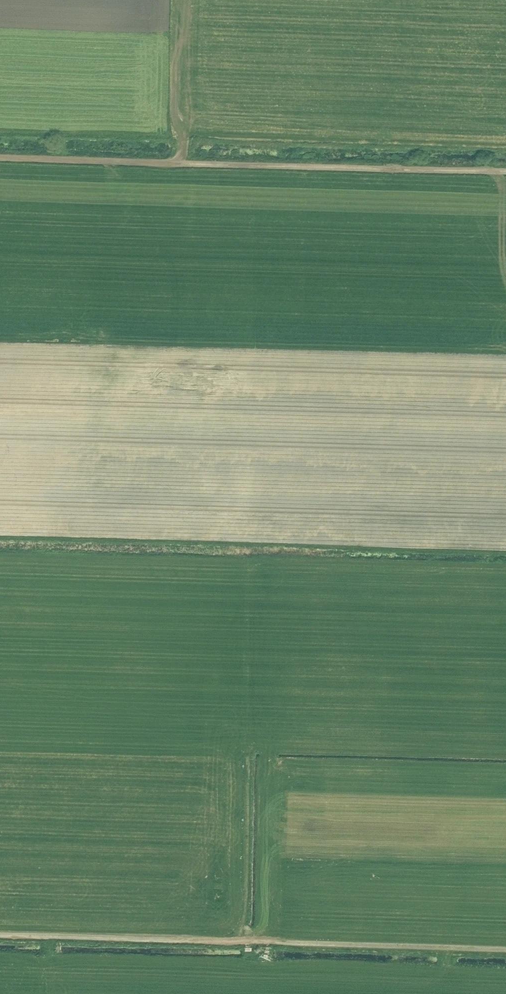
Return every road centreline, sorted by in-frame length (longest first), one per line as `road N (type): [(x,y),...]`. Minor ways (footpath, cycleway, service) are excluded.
road 1 (track): [(0,933),(505,950)]

